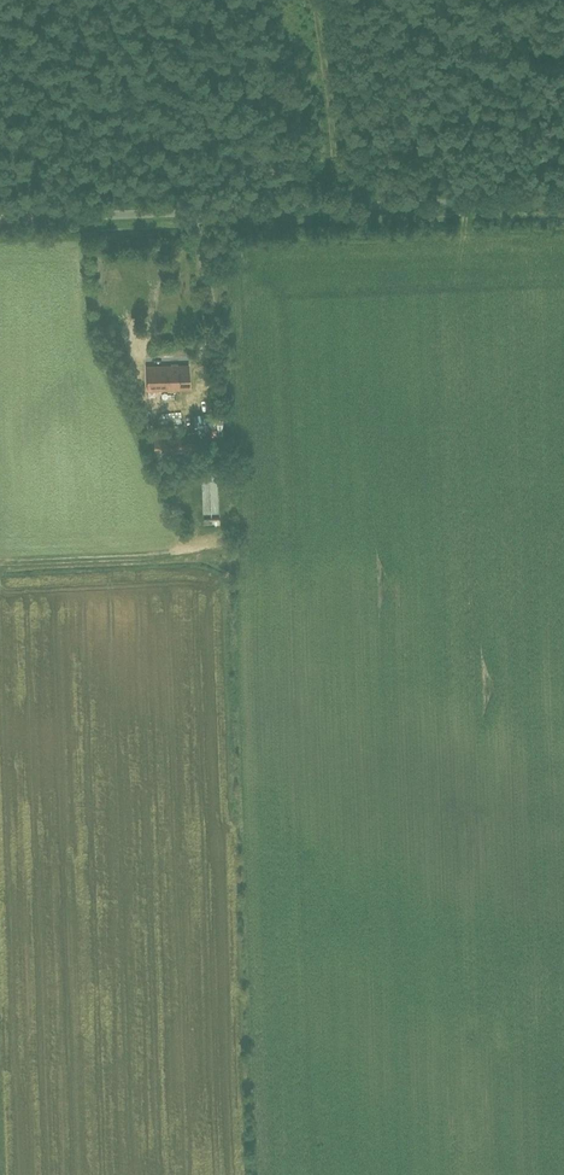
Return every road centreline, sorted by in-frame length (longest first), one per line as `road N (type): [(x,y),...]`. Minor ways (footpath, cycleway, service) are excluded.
road 1 (residential): [(0,219),(563,200)]

